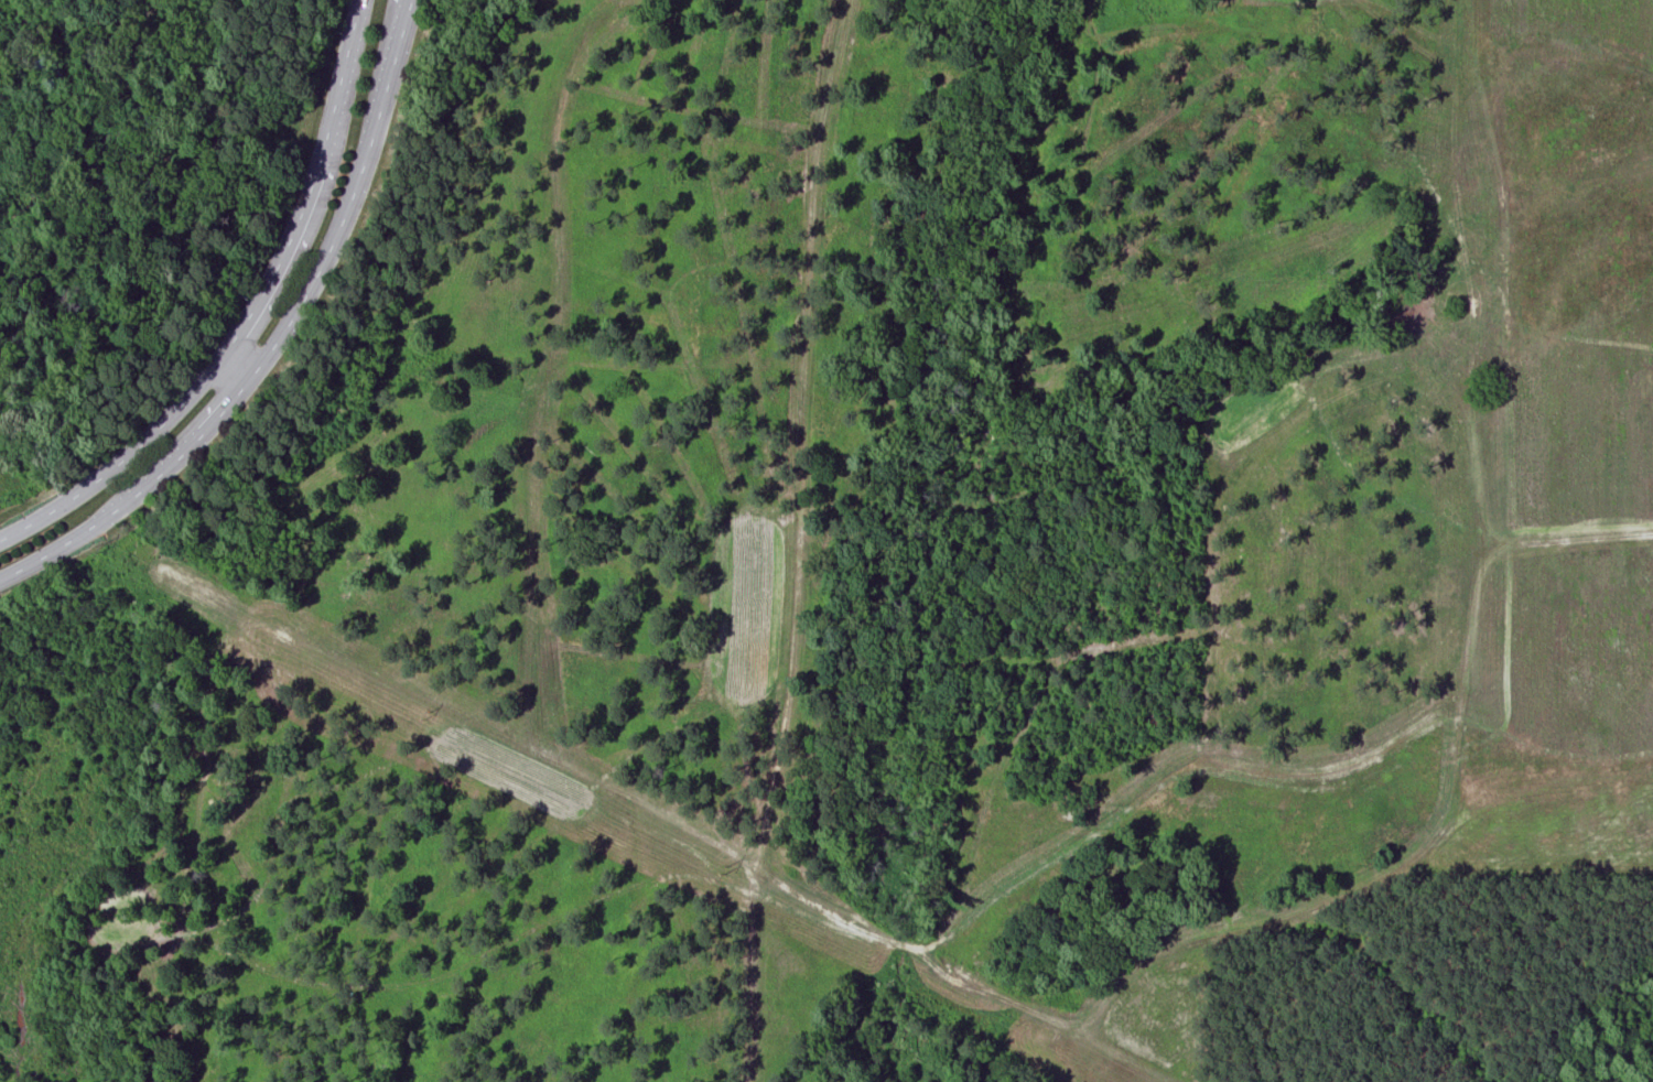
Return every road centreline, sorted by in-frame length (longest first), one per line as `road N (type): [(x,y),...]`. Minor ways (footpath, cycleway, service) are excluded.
road 1 (residential): [(0,580),(90,529),(180,459),(257,371),(312,289),(350,205),(412,0)]
road 2 (residential): [(360,0),(316,190),(263,297),(220,363),(144,445),(83,496),(0,542)]

